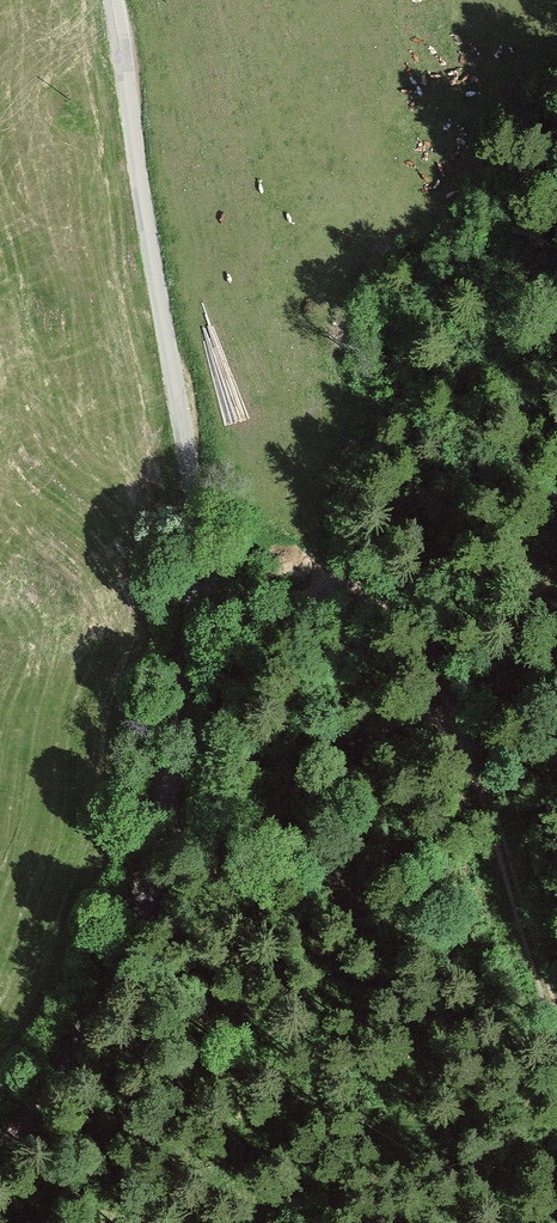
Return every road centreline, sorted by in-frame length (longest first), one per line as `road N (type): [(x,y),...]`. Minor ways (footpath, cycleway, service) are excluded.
road 1 (unclassified): [(0,1155),(139,884),(178,726),(191,504),(184,400),(115,0)]
road 2 (track): [(156,813),(203,751),(282,602),(312,575),(341,567),(389,581),(469,743),(556,1060)]

